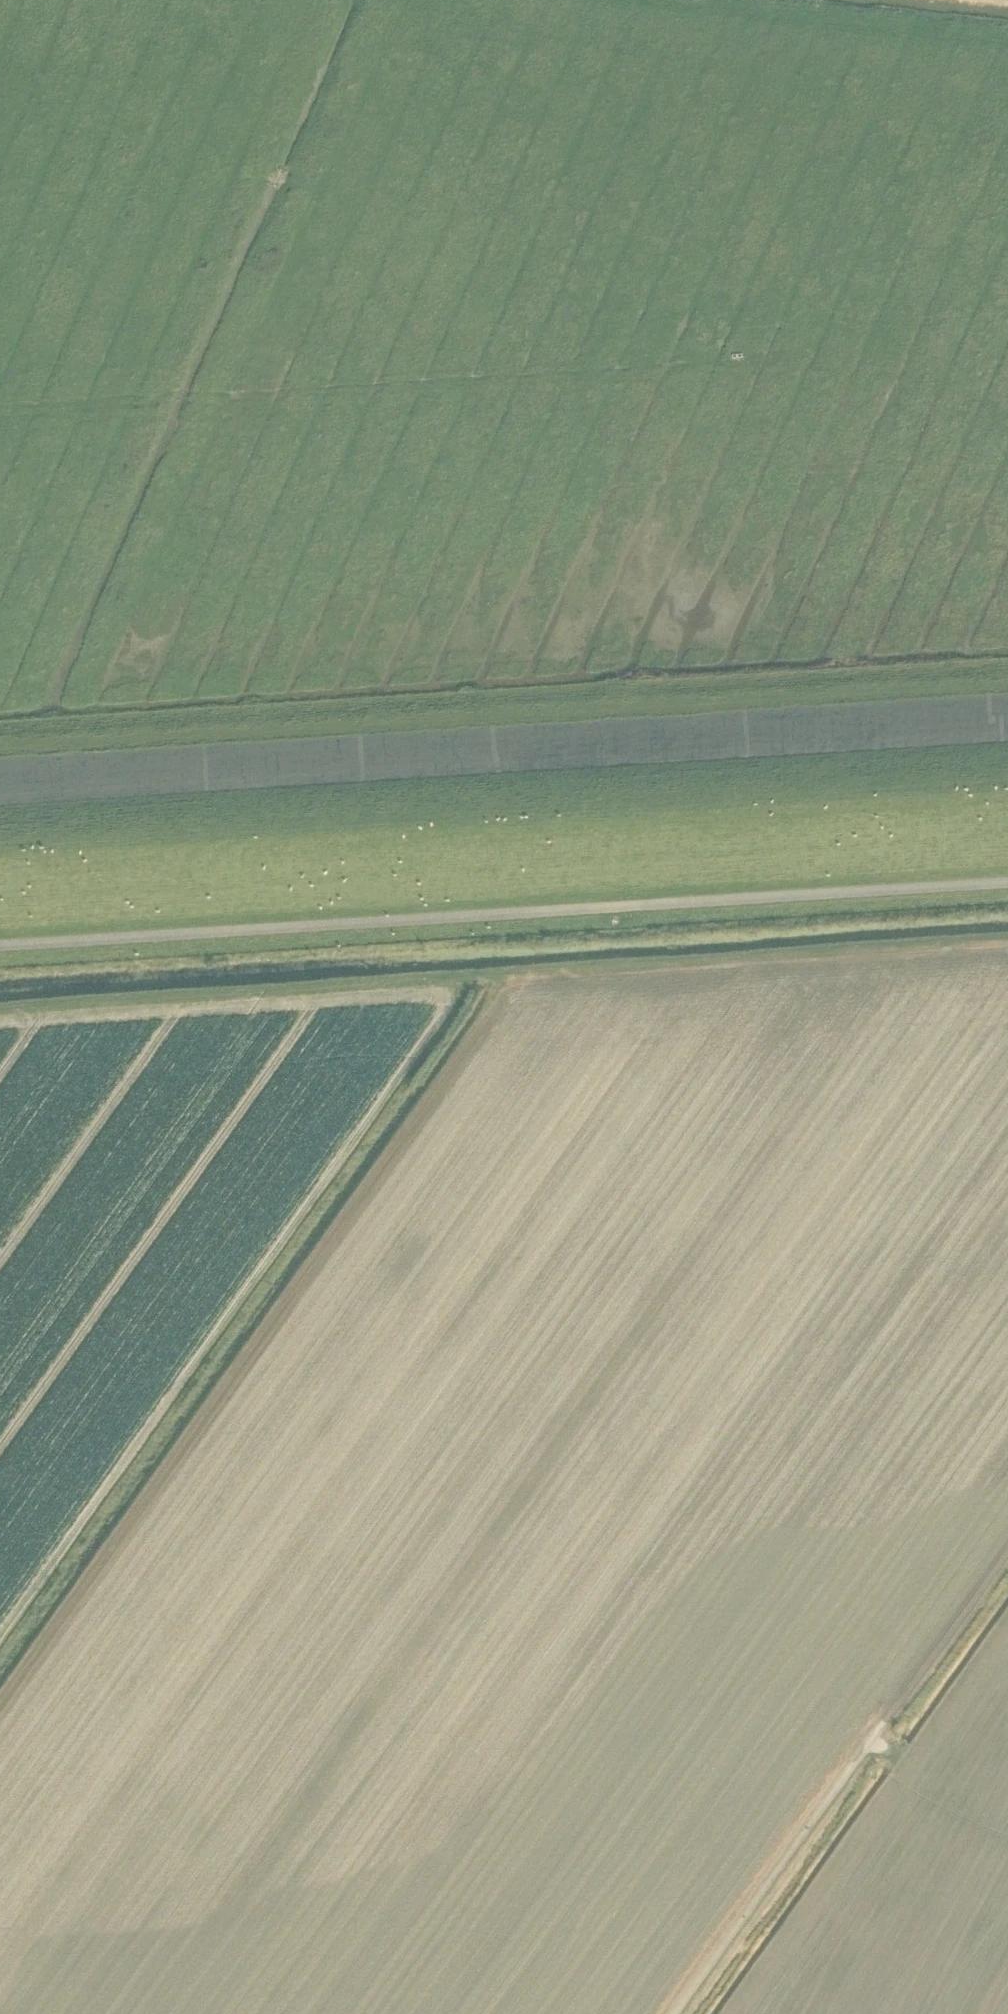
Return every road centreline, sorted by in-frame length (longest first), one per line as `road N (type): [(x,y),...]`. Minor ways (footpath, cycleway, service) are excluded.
road 1 (track): [(676,2013),(881,1727)]

